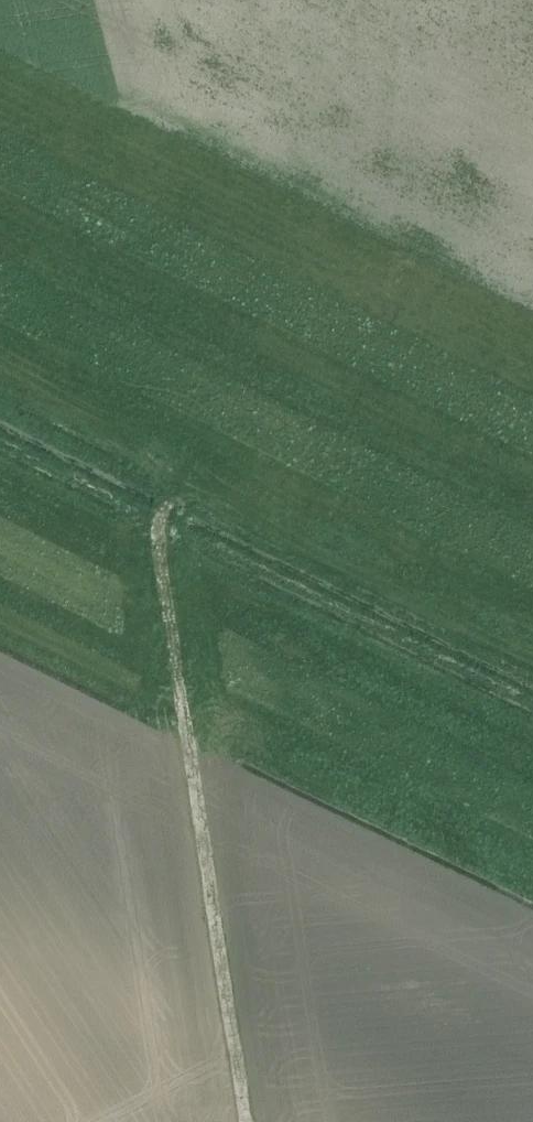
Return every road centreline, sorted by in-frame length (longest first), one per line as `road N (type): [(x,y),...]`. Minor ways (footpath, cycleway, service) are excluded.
road 1 (track): [(185,495),(171,526),(172,570),(252,1121)]

